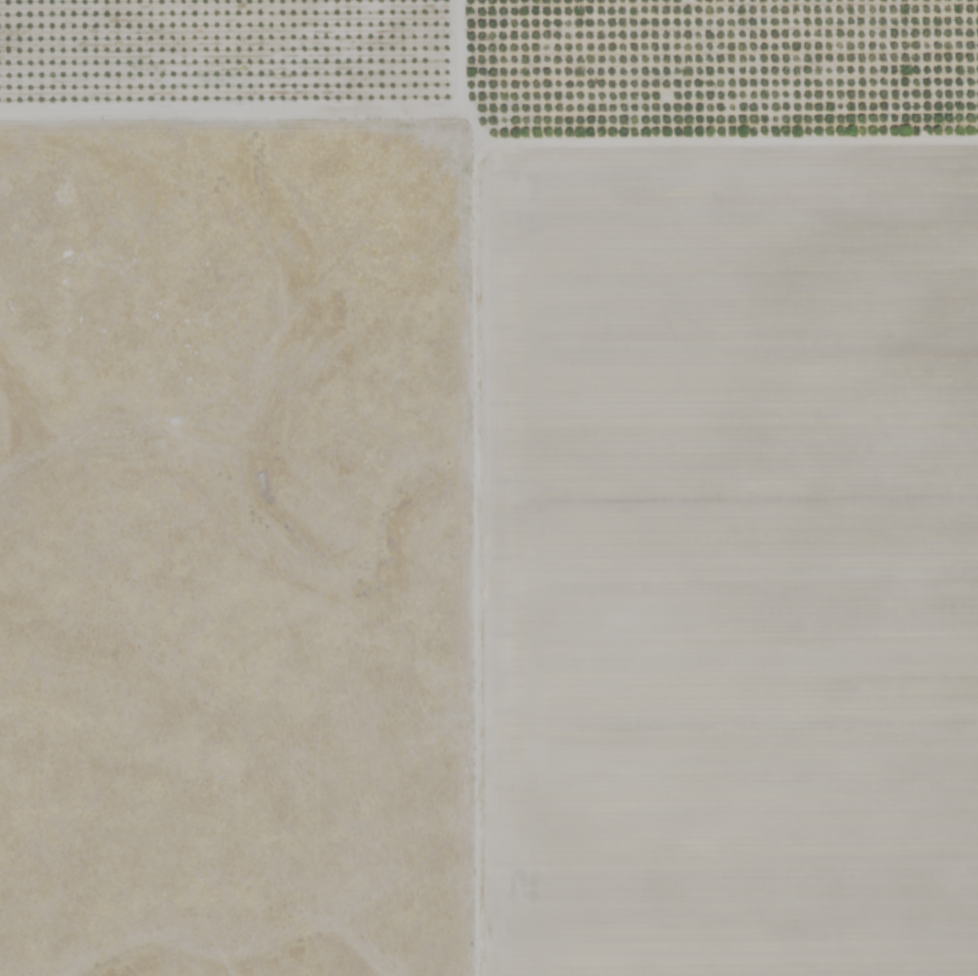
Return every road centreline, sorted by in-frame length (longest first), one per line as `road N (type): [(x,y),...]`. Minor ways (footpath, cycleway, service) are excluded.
road 1 (residential): [(485,0),(493,975)]
road 2 (tertiary): [(977,139),(489,142)]

